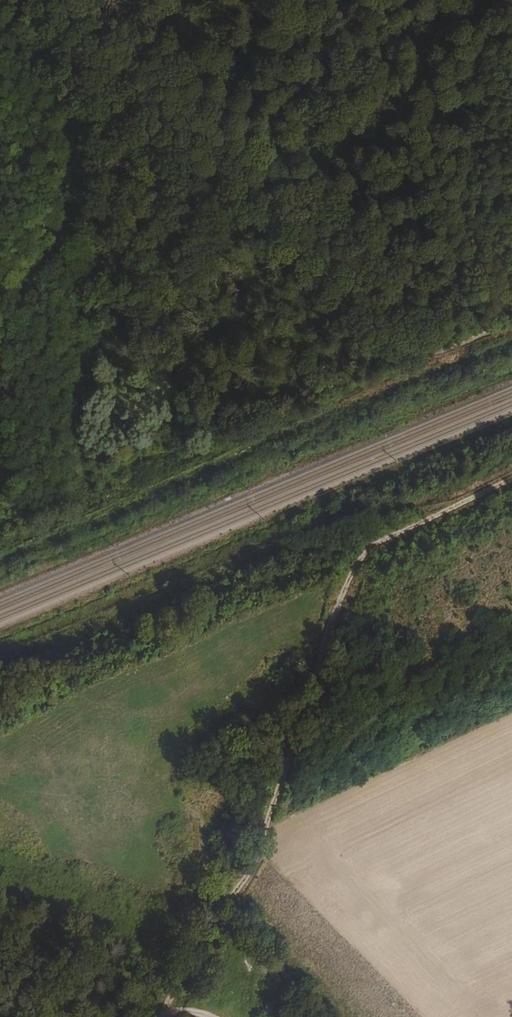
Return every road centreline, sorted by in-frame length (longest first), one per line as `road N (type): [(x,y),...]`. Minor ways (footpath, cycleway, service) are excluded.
road 1 (track): [(511,476),(377,540),(354,568),(244,881),(205,934),(169,1011),(210,1016)]
road 2 (track): [(0,368),(4,338),(65,206),(78,121),(50,0)]

